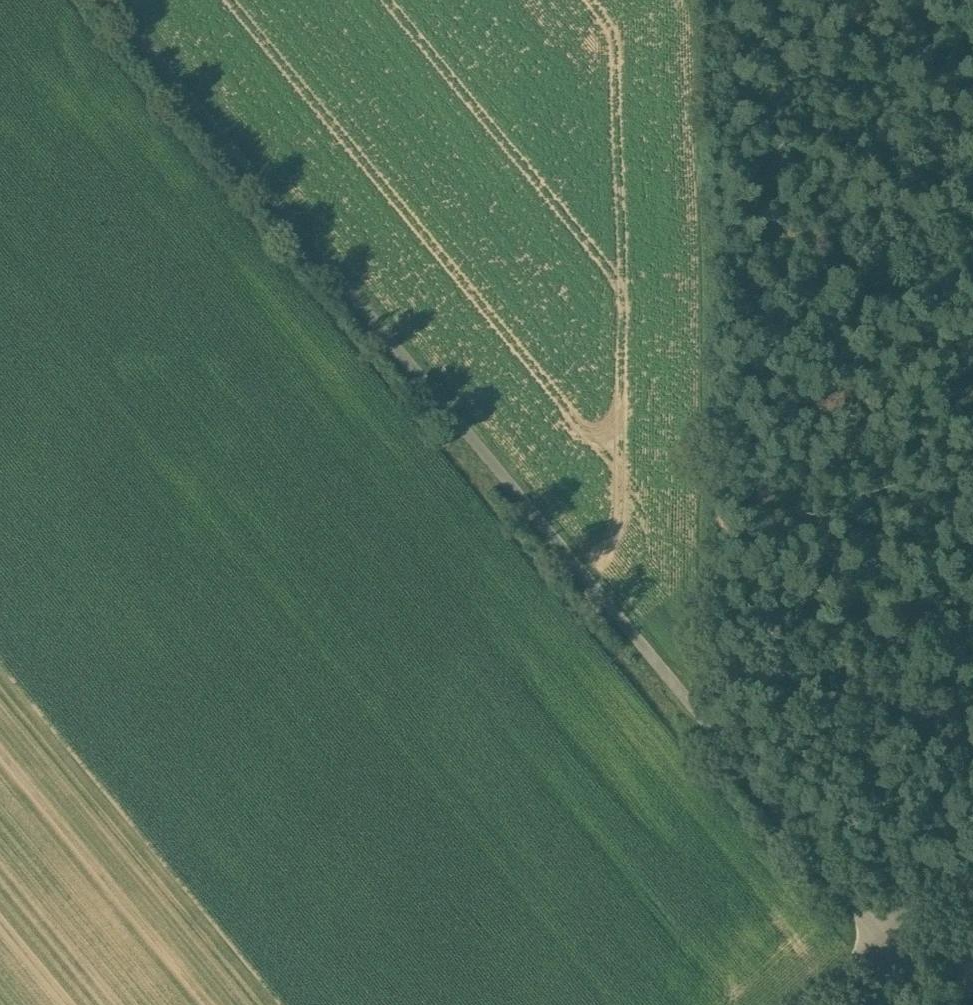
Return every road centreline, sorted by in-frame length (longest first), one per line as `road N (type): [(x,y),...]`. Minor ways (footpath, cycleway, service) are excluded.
road 1 (unclassified): [(886,939),(108,0)]

